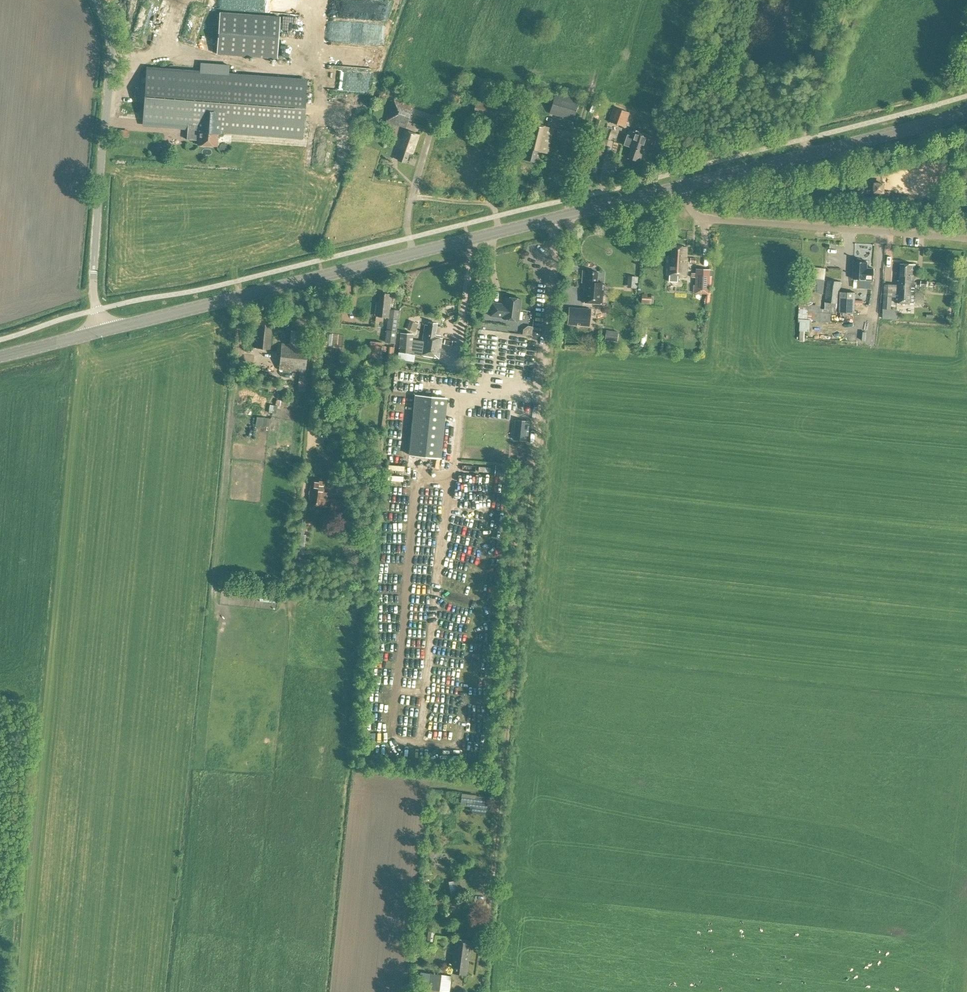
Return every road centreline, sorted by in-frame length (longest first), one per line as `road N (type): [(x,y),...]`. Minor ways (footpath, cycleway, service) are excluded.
road 1 (tertiary): [(101,330),(683,187)]
road 2 (unclassified): [(101,330),(93,281),(111,51),(97,0)]
road 3 (unclassified): [(966,238),(705,219),(689,208),(683,187)]
road 4 (tertiary): [(683,187),(966,111)]
road 5 (track): [(808,154),(805,119),(852,0)]

